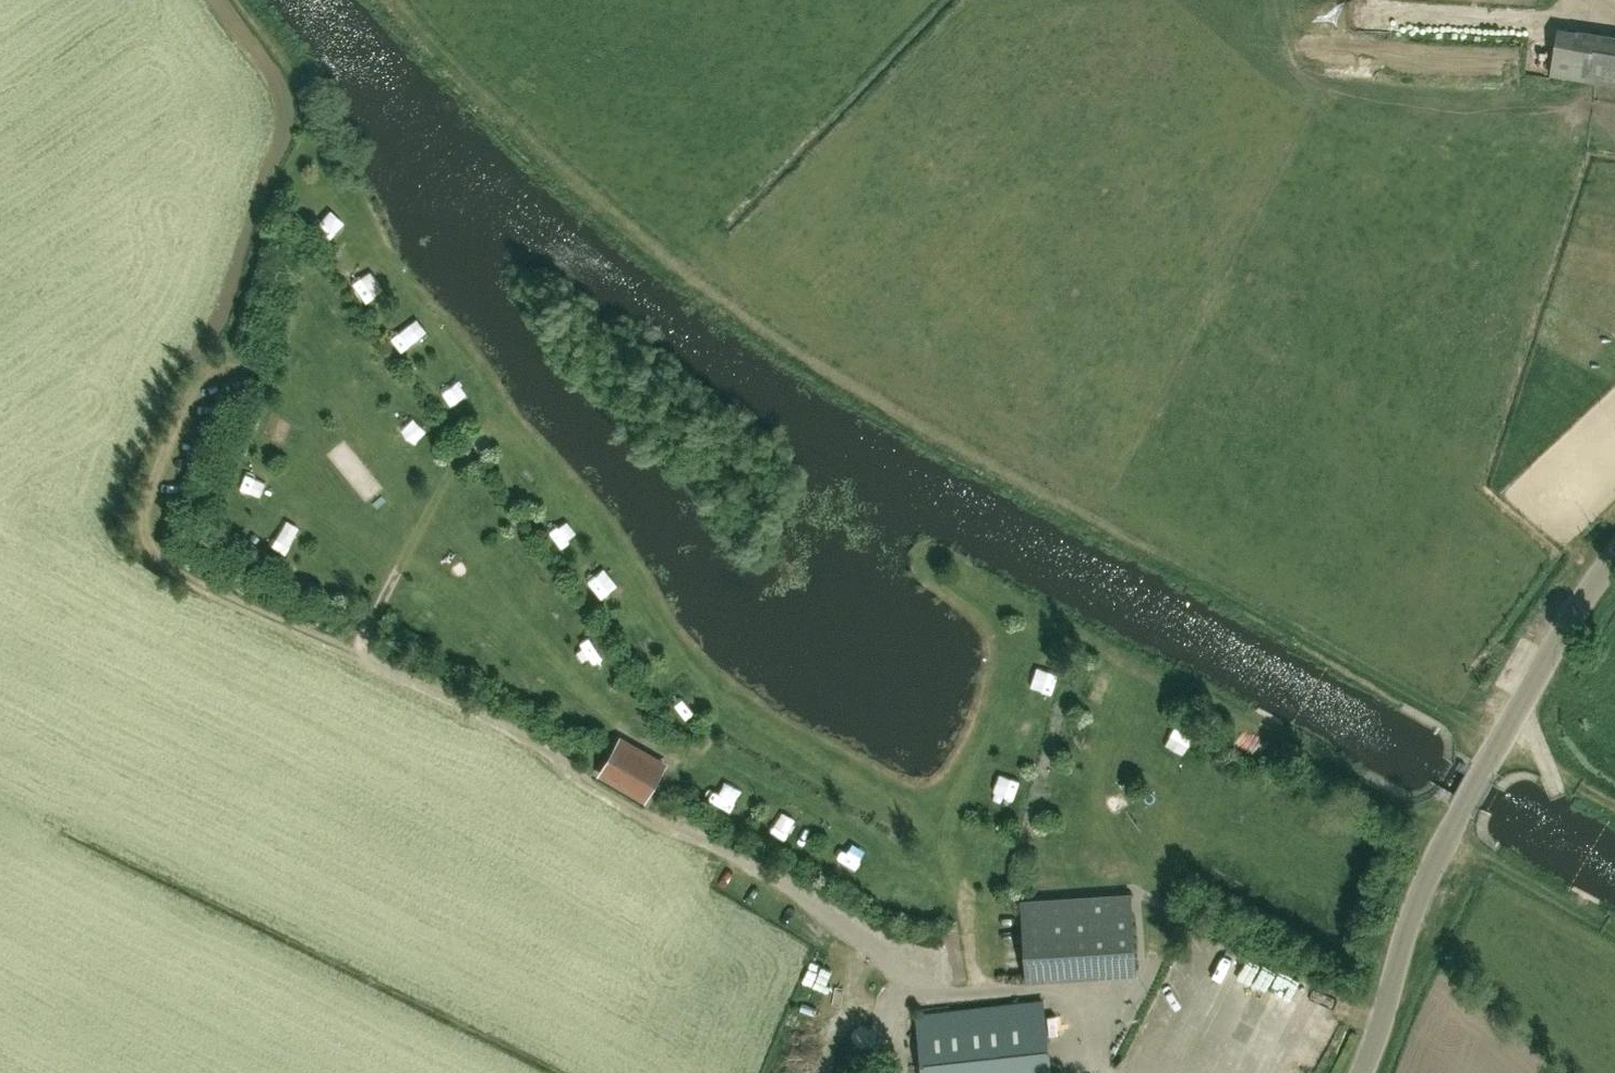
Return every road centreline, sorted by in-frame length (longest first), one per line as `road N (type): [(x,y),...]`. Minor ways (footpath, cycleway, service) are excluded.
road 1 (unclassified): [(1358,1072),(1453,821),(1542,672),(1614,572)]

